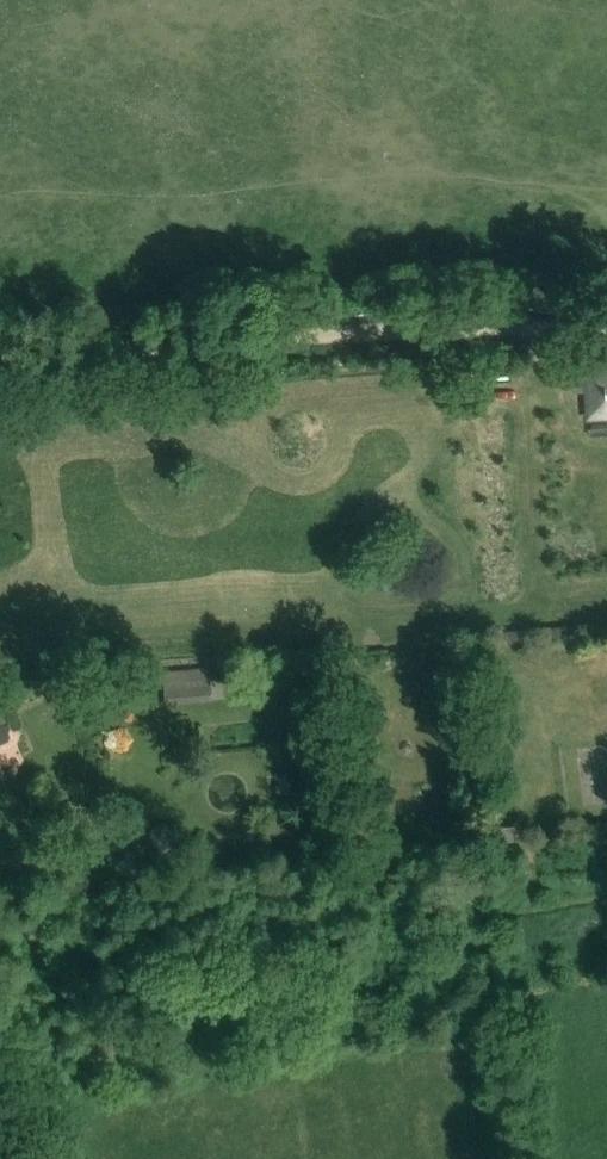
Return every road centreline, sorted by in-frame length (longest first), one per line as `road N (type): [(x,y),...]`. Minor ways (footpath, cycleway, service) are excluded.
road 1 (track): [(0,358),(475,328),(606,333)]

